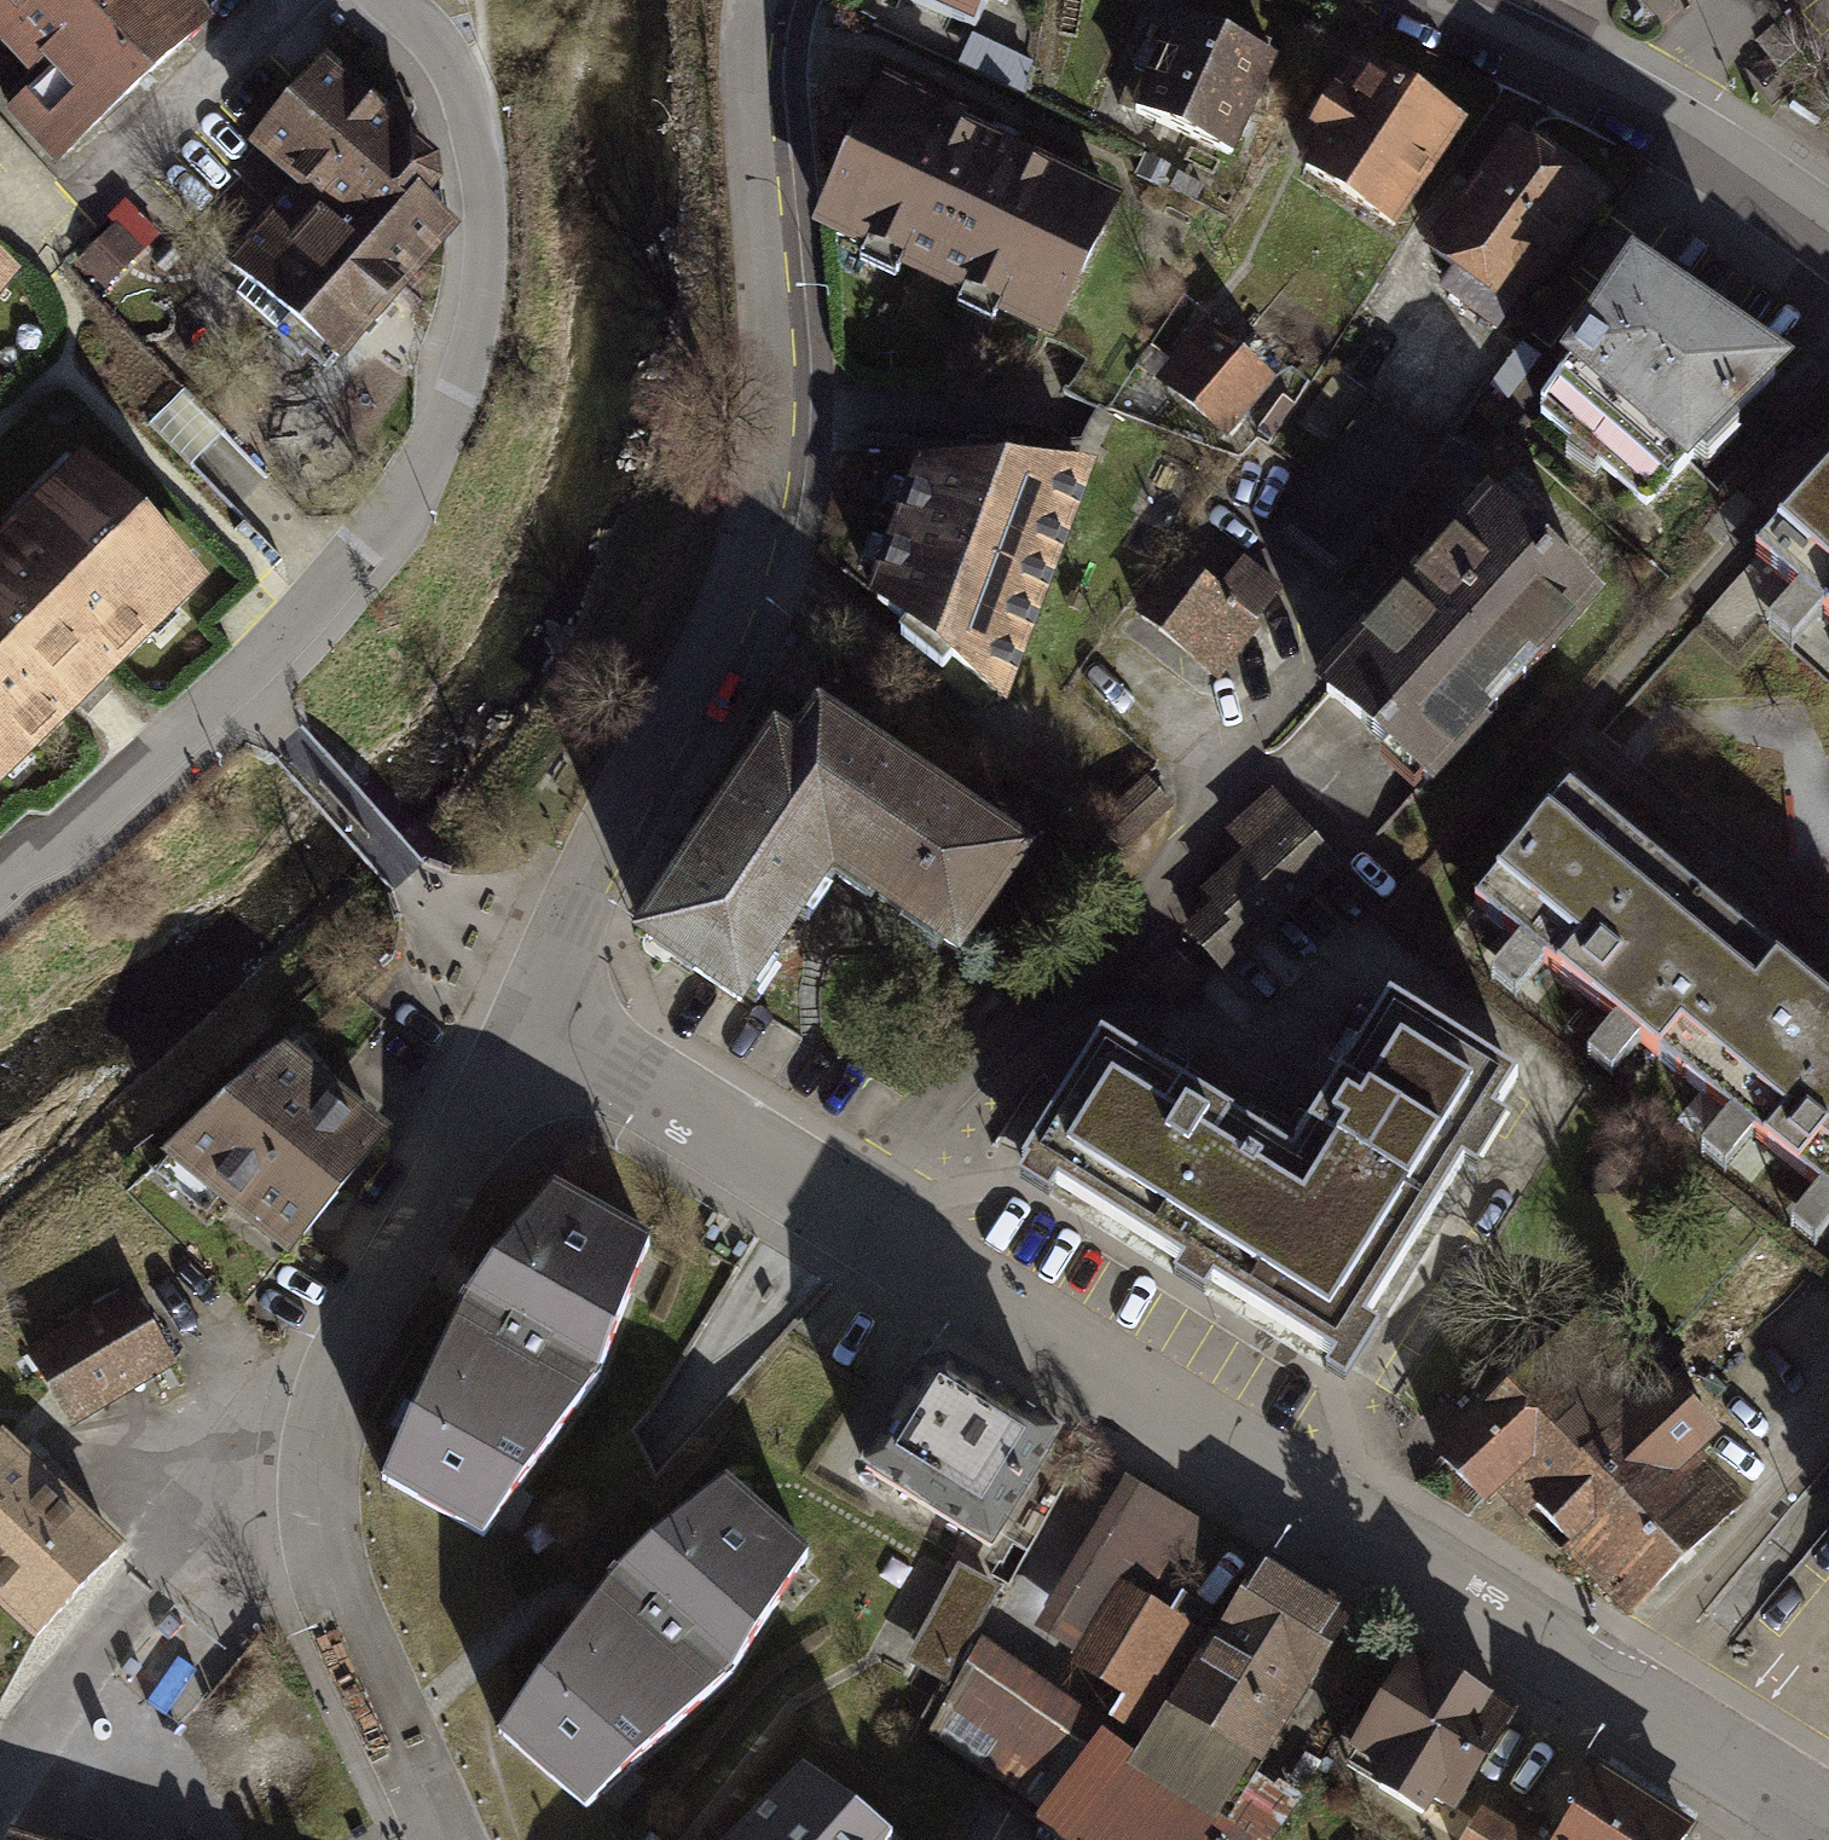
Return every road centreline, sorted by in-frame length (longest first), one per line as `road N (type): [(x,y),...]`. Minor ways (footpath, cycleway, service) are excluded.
road 1 (residential): [(529,1015),(1828,1822)]
road 2 (residential): [(397,0),(438,35),(467,94),(484,176),(480,309),(458,395),(379,533),(235,686),(0,900)]
road 3 (residential): [(762,0),(755,66),(773,359),(764,492),(718,634),(529,1015)]
road 4 (residential): [(529,1015),(363,1321),(337,1383),(317,1476)]
road 5 (residential): [(1407,0),(1655,111),(1828,234)]
road 6 (residential): [(317,1476),(220,1505),(82,1664),(0,1783)]
road 7 (residential): [(317,1476),(335,1595),(445,1839)]

